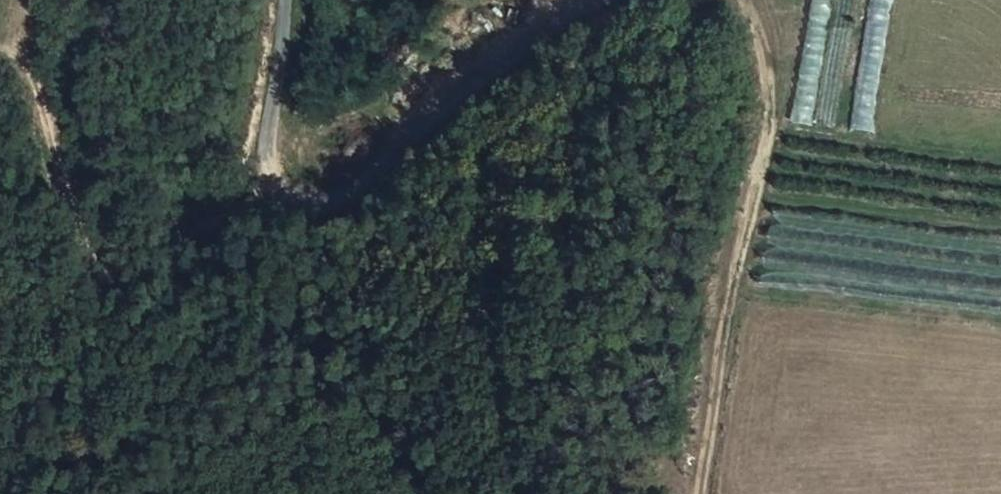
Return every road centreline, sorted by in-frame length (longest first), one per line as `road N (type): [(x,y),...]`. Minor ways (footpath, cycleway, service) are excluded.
road 1 (unclassified): [(619,0),(531,40),(361,189),(317,210),(264,197),(256,156),(280,0)]
road 2 (track): [(701,493),(727,317),(769,131),(770,87),(745,0)]
road 3 (track): [(0,460),(51,430),(123,294),(264,197)]
road 4 (track): [(25,58),(72,207),(123,294)]

